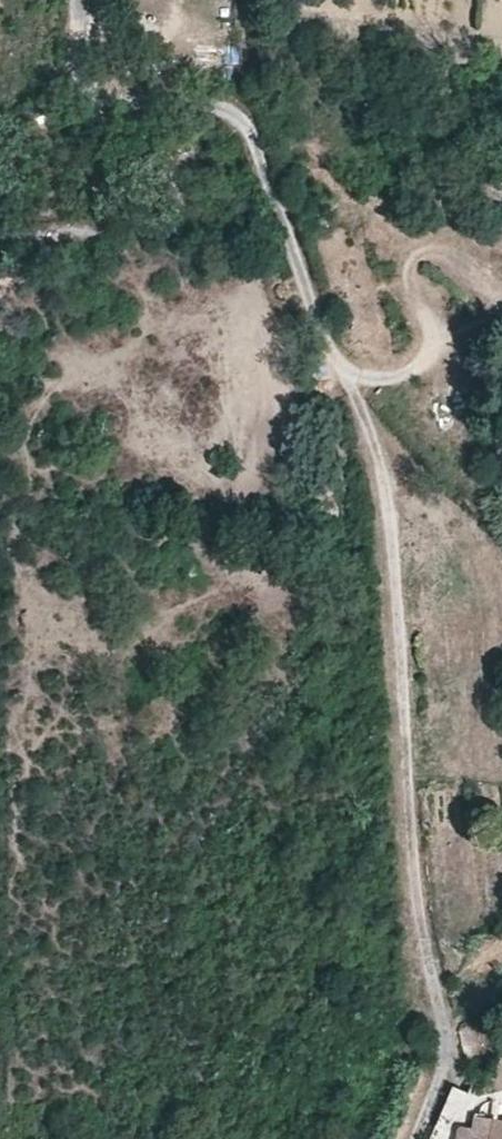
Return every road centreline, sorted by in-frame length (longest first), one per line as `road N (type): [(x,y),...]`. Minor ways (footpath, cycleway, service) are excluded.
road 1 (residential): [(422,1138),(448,1062),(415,881),(388,496),(365,418),(332,355),(243,124),(223,109),(109,99),(85,80),(74,49),(79,0)]

